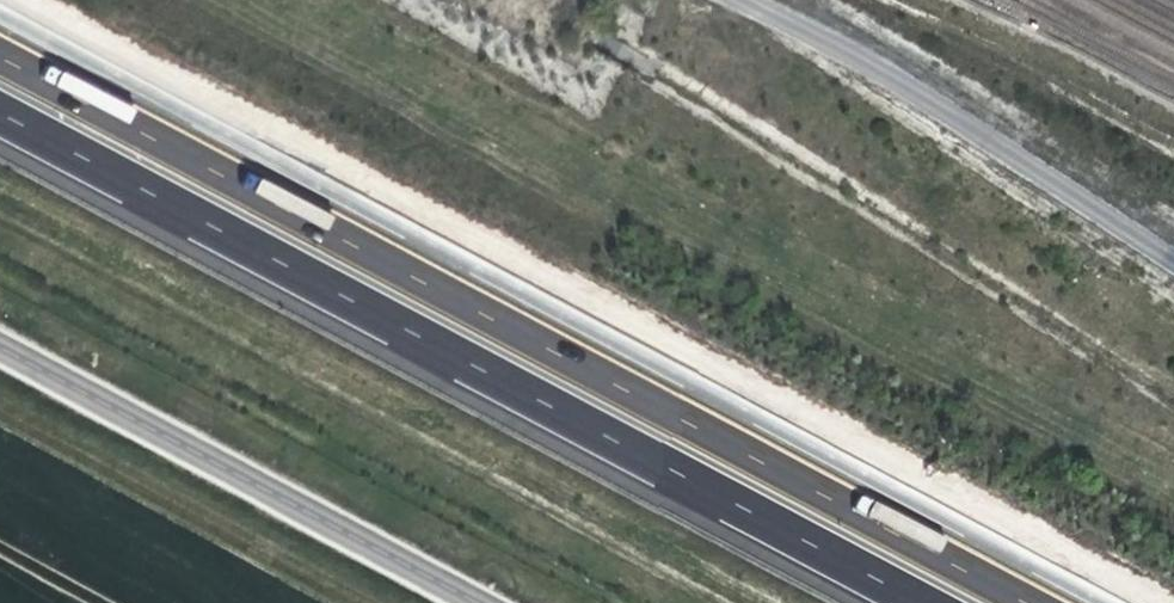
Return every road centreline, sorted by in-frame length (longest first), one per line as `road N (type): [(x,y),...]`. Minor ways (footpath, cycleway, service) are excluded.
road 1 (motorway): [(1047,602),(0,44)]
road 2 (motorway): [(0,112),(922,602)]
road 3 (tertiary): [(0,347),(478,602)]
road 4 (track): [(0,390),(392,602)]

